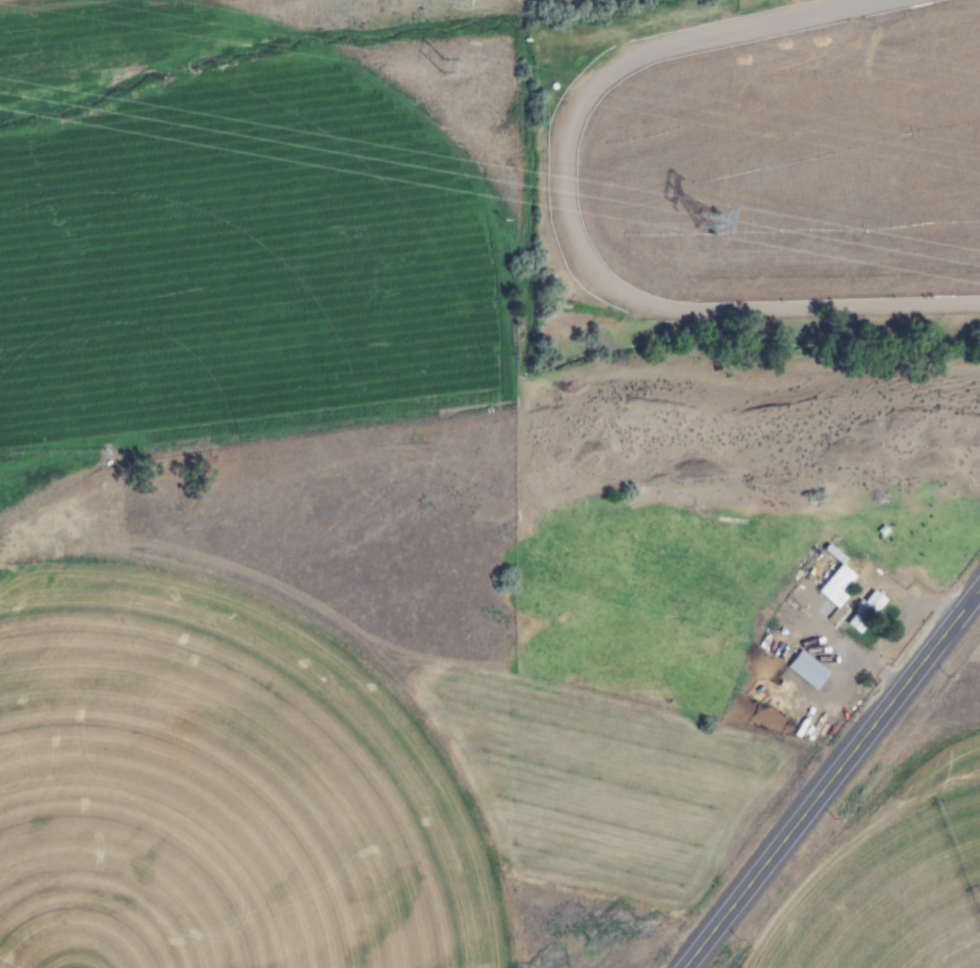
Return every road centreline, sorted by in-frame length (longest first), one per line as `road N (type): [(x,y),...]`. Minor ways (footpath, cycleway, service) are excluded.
road 1 (primary): [(680,967),(979,586)]

